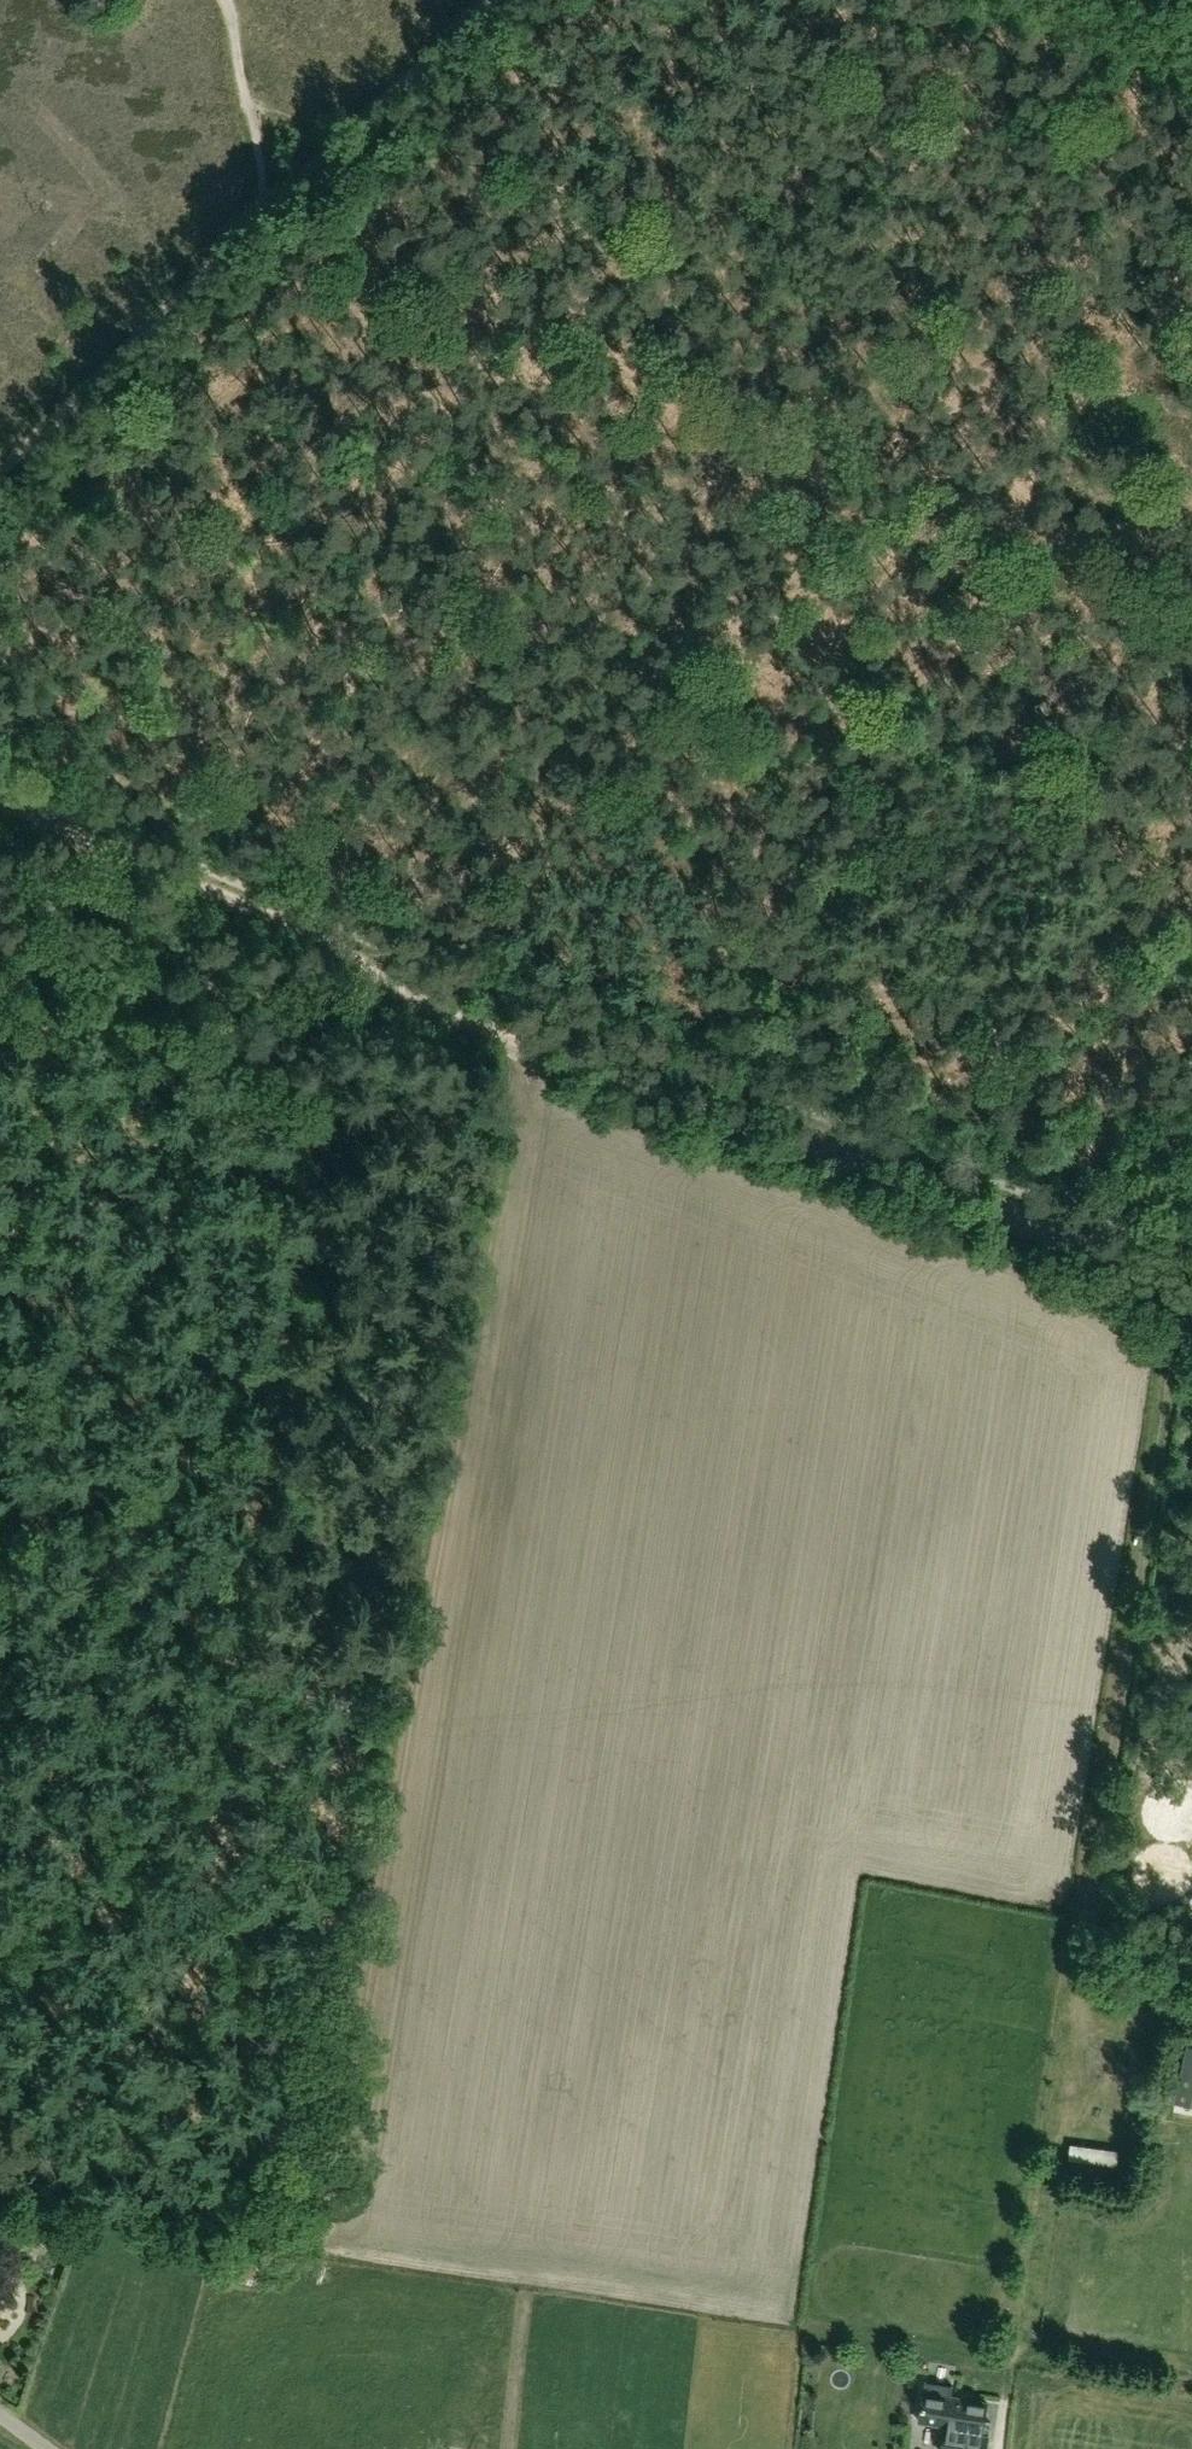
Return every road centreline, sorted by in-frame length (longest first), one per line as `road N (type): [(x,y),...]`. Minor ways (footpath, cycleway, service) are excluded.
road 1 (track): [(0,809),(1142,1256),(1191,1288)]
road 2 (track): [(0,488),(495,0)]

